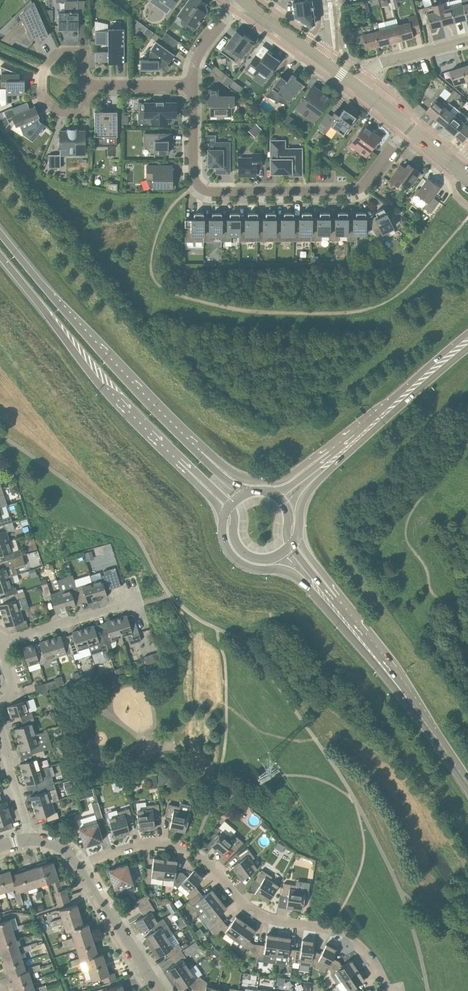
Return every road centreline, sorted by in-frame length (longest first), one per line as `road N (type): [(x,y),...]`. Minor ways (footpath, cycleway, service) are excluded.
road 1 (residential): [(386,990),(353,939),(262,915),(191,852),(139,845),(81,868)]
road 2 (residential): [(408,126),(354,190),(209,191),(194,174),(194,84)]
road 3 (primary): [(199,452),(0,231)]
road 4 (primary): [(0,255),(104,386),(185,468)]
road 5 (primary): [(329,601),(467,784)]
road 6 (secondary): [(467,341),(336,455)]
road 7 (primary): [(225,516),(224,537),(236,560),(287,572),(329,601)]
road 8 (primary): [(336,455),(264,481),(199,452)]
road 9 (residential): [(81,868),(159,990)]
road 10 (residential): [(0,644),(136,603)]
road 11 (residential): [(85,85),(74,112),(55,108),(42,91),(56,54),(85,59)]
road 12 (residential): [(467,40),(379,64),(359,87)]
road 13 (residential): [(31,839),(0,723)]

